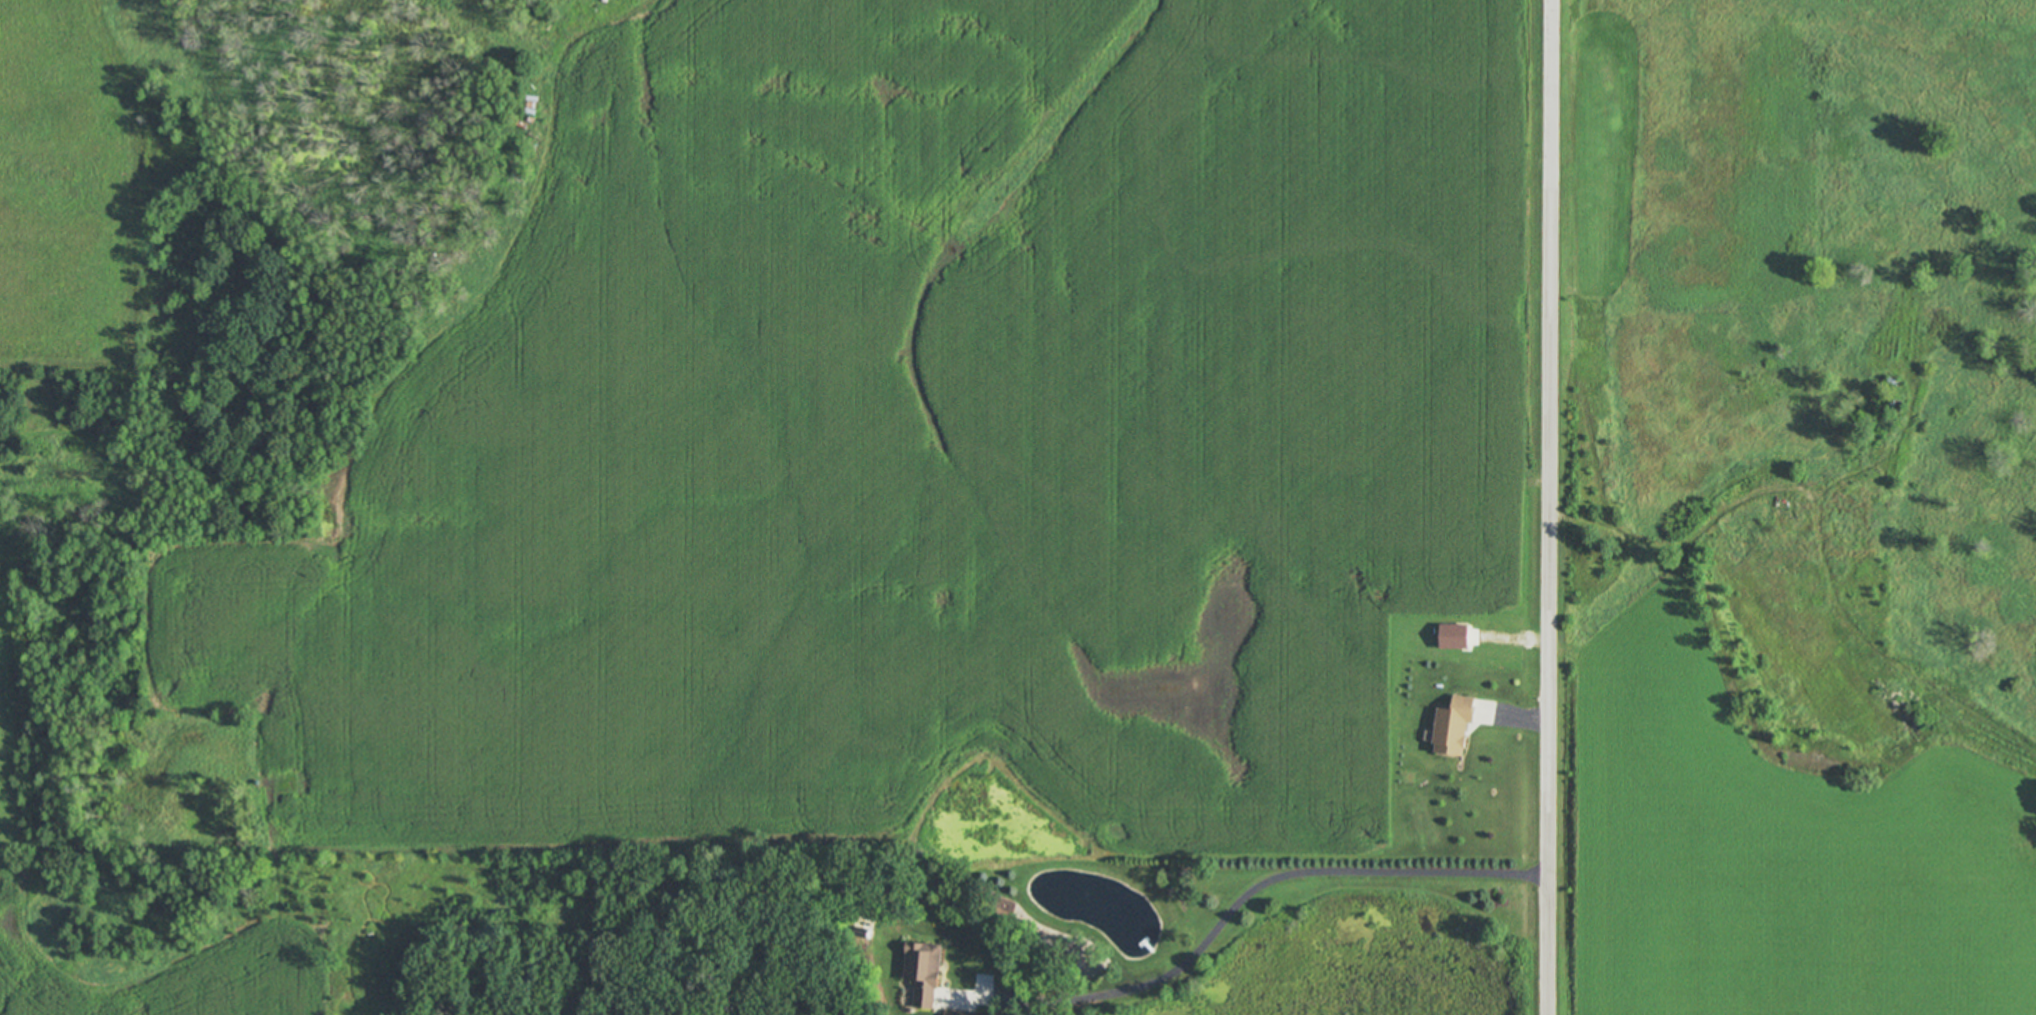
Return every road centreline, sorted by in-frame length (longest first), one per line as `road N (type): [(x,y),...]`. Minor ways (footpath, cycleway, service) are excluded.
road 1 (residential): [(1548,1014),(1552,0)]

